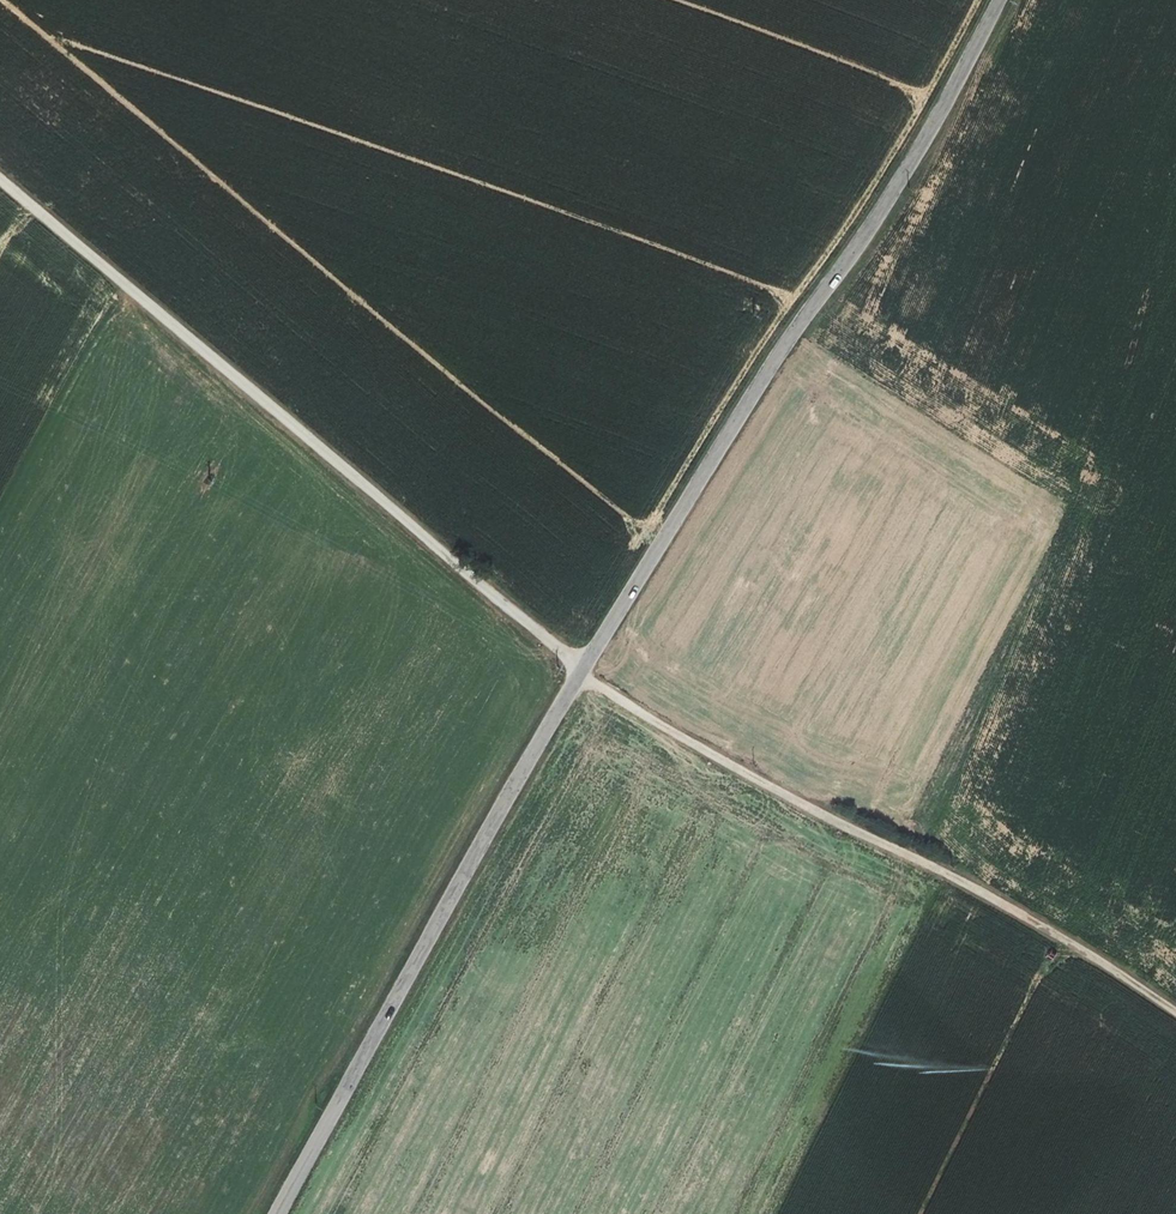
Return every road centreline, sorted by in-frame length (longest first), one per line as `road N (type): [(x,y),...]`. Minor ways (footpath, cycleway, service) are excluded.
road 1 (unclassified): [(1002,0),(884,212),(784,350),(579,669),(275,1213)]
road 2 (track): [(1175,1015),(1002,901),(805,809),(579,669)]

